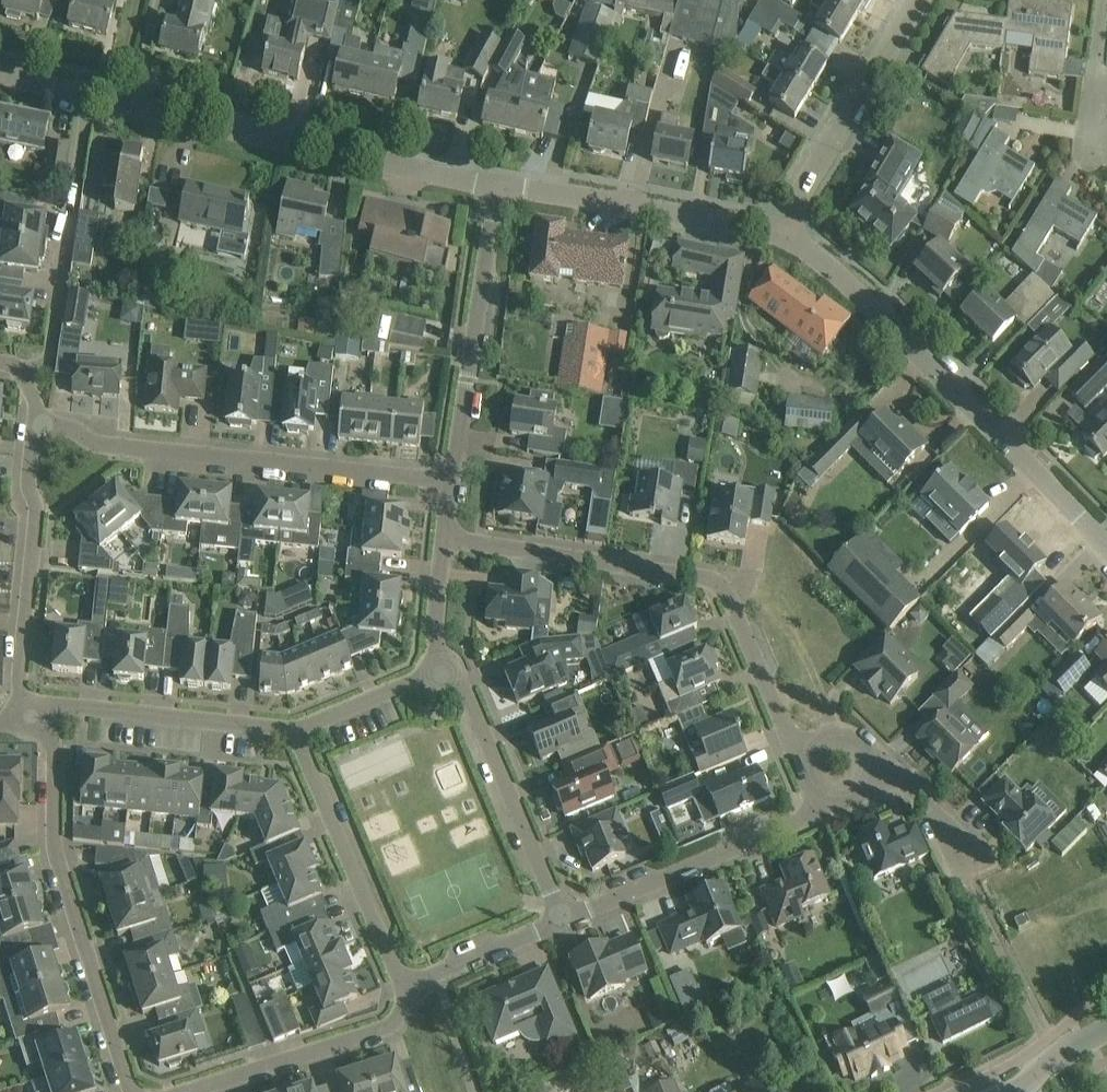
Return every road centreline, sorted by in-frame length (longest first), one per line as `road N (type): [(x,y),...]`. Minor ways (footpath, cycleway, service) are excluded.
road 1 (residential): [(840,768),(786,730),(720,582),(444,539)]
road 2 (unclassified): [(1106,549),(835,272),(779,233)]
road 3 (unclassified): [(498,186),(88,96)]
road 4 (residential): [(43,425),(98,444),(452,481)]
road 5 (residential): [(133,1091),(57,856),(56,749),(31,717)]
road 6 (residential): [(563,920),(802,818),(840,768)]
road 7 (residential): [(498,186),(452,481)]
road 8 (residential): [(31,717),(21,687),(38,512),(30,486),(43,425)]
road 9 (residential): [(25,373),(50,352),(88,96)]
road 10 (unclassified): [(779,233),(498,186)]
road 11 (residential): [(563,920),(468,693),(441,671)]
road 12 (residential): [(294,731),(392,962),(412,979)]
road 13 (residential): [(779,233),(919,0)]
road 14 (residential): [(412,979),(386,1028),(182,1091)]
road 15 (residential): [(294,731),(67,705),(31,717)]
road 16 (residential): [(840,768),(906,783),(933,809),(970,883)]
road 17 (residential): [(412,979),(563,920)]
road 18 (residential): [(441,671),(294,731)]
road 19 (residential): [(1088,133),(1106,1)]
road 20 (residential): [(444,539),(434,627),(441,671)]

